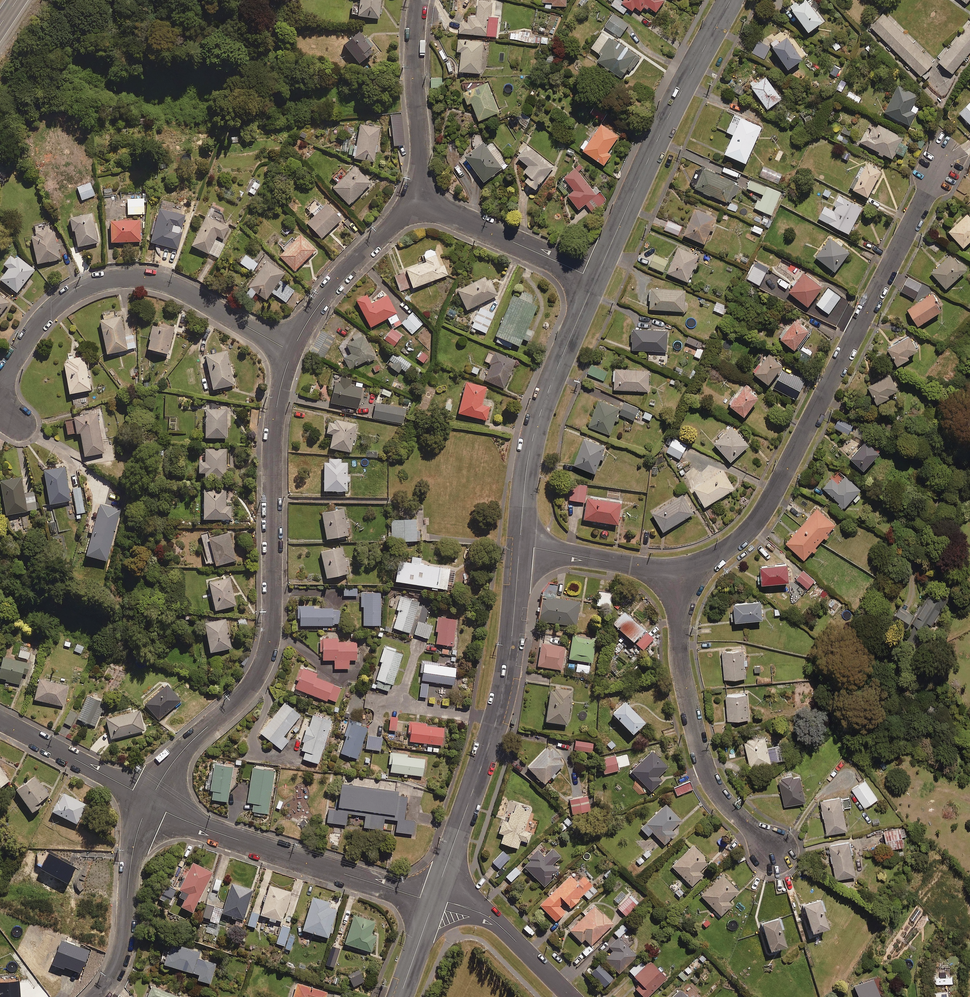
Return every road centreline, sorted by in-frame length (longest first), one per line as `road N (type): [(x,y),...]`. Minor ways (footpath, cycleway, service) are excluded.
road 1 (residential): [(284,344),(272,433),(269,613),(256,669),(185,736),(149,802)]
road 2 (residential): [(939,168),(758,518),(729,548),(676,567)]
road 3 (tertiary): [(519,546),(502,703),(433,900)]
road 4 (residential): [(0,365),(42,310),(91,275),(147,271),(197,289),(284,344)]
road 5 (residential): [(772,851),(706,771),(679,660),(676,567)]
road 6 (tertiary): [(730,0),(595,278)]
road 7 (residential): [(149,802),(433,900)]
road 8 (tertiary): [(595,278),(535,421),(519,546)]
road 9 (residential): [(149,802),(127,860),(111,962),(84,996)]
road 10 (residential): [(415,0),(409,53),(416,201)]
road 11 (residential): [(416,201),(393,211),(352,254),(284,344)]
road 12 (residential): [(595,278),(416,201)]
road 13 (residential): [(433,900),(494,920),(571,996)]
road 14 (residential): [(0,723),(149,802)]
road 15 (residential): [(676,567),(519,546)]

